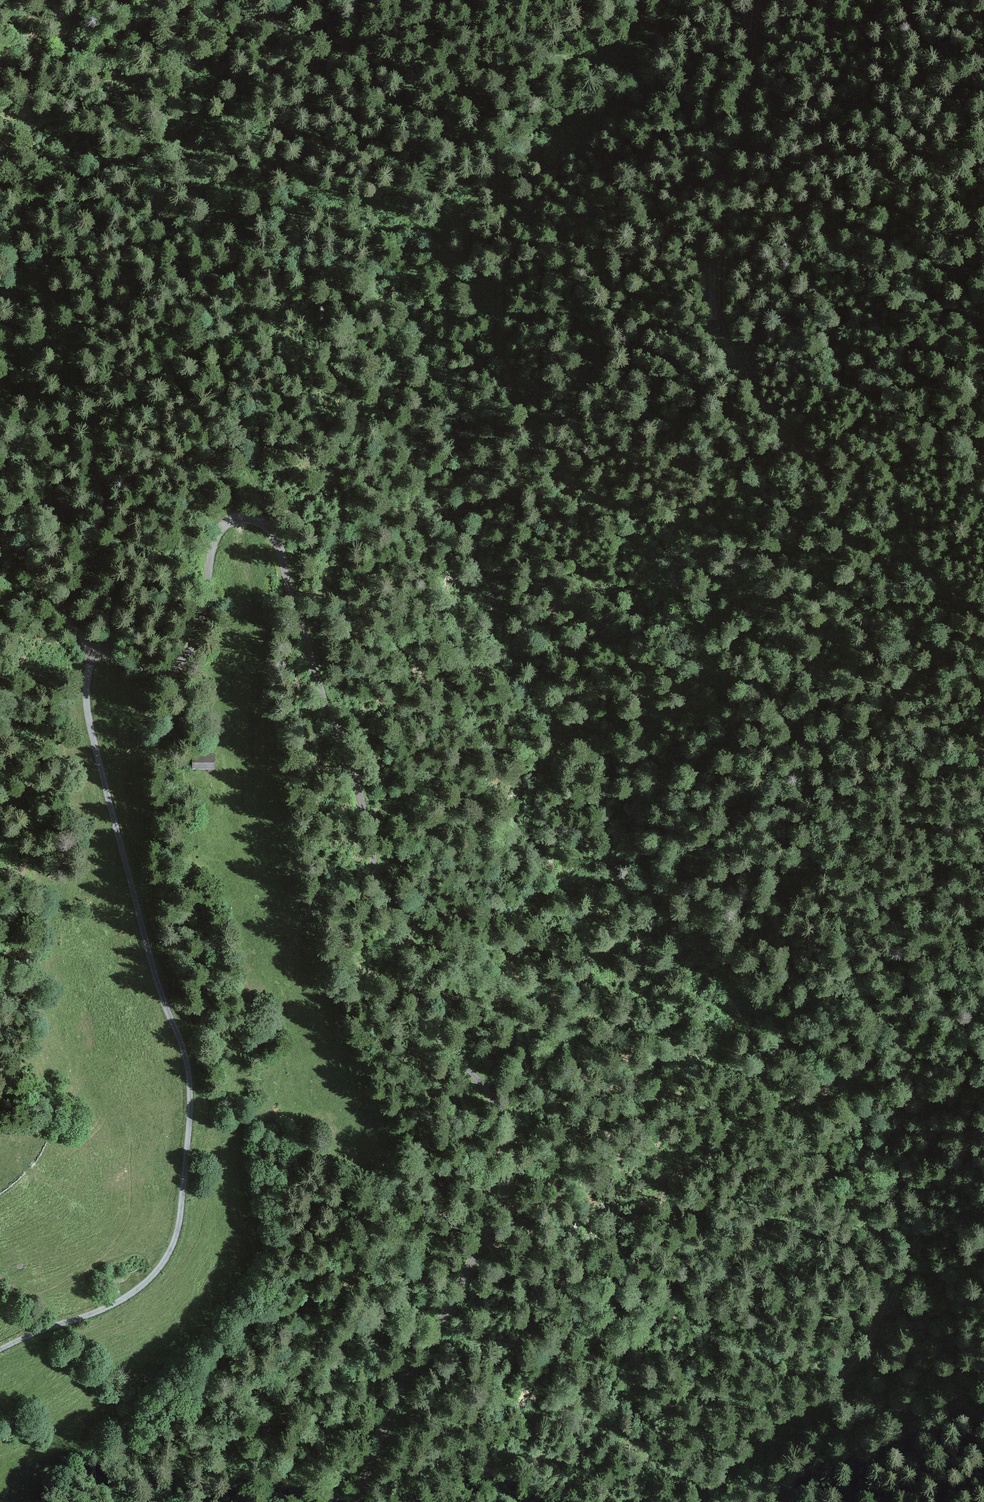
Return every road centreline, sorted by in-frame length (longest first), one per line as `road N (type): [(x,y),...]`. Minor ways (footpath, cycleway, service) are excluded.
road 1 (track): [(836,1073),(826,1050),(691,945),(654,860),(597,794),(506,644),(439,598),(430,669),(462,745),(437,792),(341,747),(278,549),(260,522),(241,519),(218,532),(199,635),(178,668),(148,671),(98,648)]
road 2 (track): [(983,890),(904,850),(808,776),(644,554),(532,423),(494,331),(434,244),(435,234),(620,86),(697,0)]
road 3 (track): [(354,1501),(394,1403),(498,1214),(514,1156),(495,1103),(406,981),(341,747)]
road 4 (track): [(98,648),(86,686),(90,726),(189,1077),(180,1219),(166,1263),(147,1285),(0,1352)]
road 5 (track): [(983,616),(779,422),(734,353),(722,306),(724,249),(734,141),(761,0)]
road 6 (track): [(707,1501),(727,1464),(862,1351),(888,1298),(892,1261),(876,1186),(830,1105),(826,1081),(850,1074),(928,1117),(983,1165)]
road 7 (track): [(238,1501),(391,1192),(397,1135)]
road 8 (track): [(0,528),(74,631),(98,648)]

